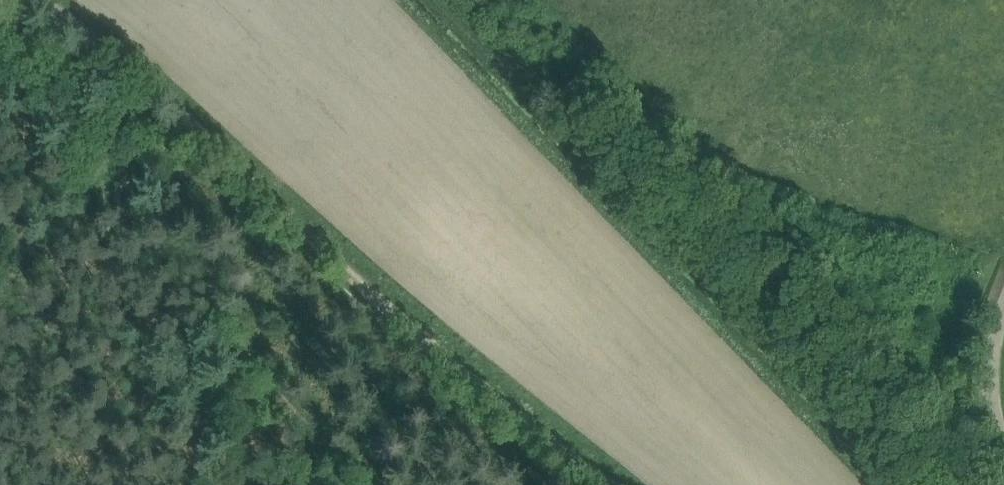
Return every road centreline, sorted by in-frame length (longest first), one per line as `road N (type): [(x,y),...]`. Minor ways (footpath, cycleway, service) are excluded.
road 1 (track): [(615,484),(191,122)]
road 2 (track): [(112,191),(204,261),(247,358),(306,423),(409,484)]
road 3 (track): [(191,122),(34,0)]
road 4 (track): [(112,191),(58,194),(0,265)]
road 5 (unclassified): [(1003,445),(991,385),(1003,315)]

